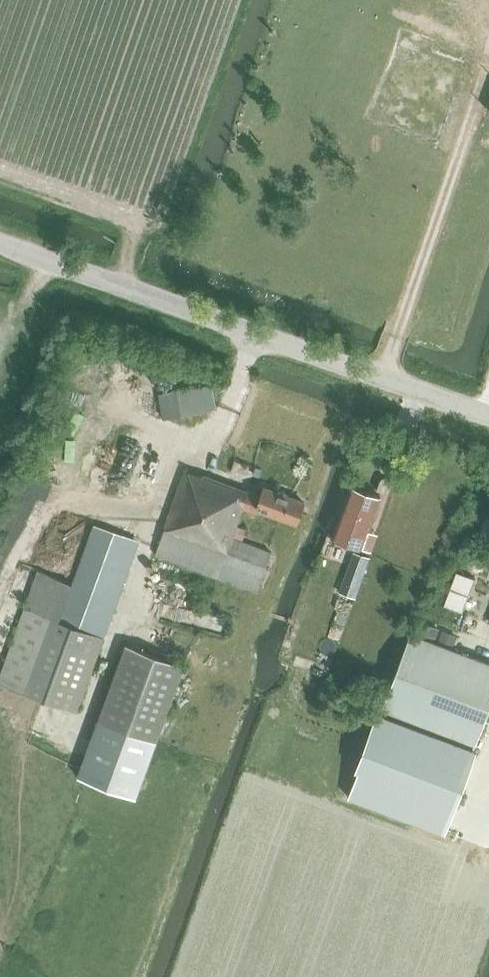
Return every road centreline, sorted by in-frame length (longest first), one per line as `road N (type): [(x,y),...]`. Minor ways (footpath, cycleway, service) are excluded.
road 1 (unclassified): [(488,416),(0,244)]

